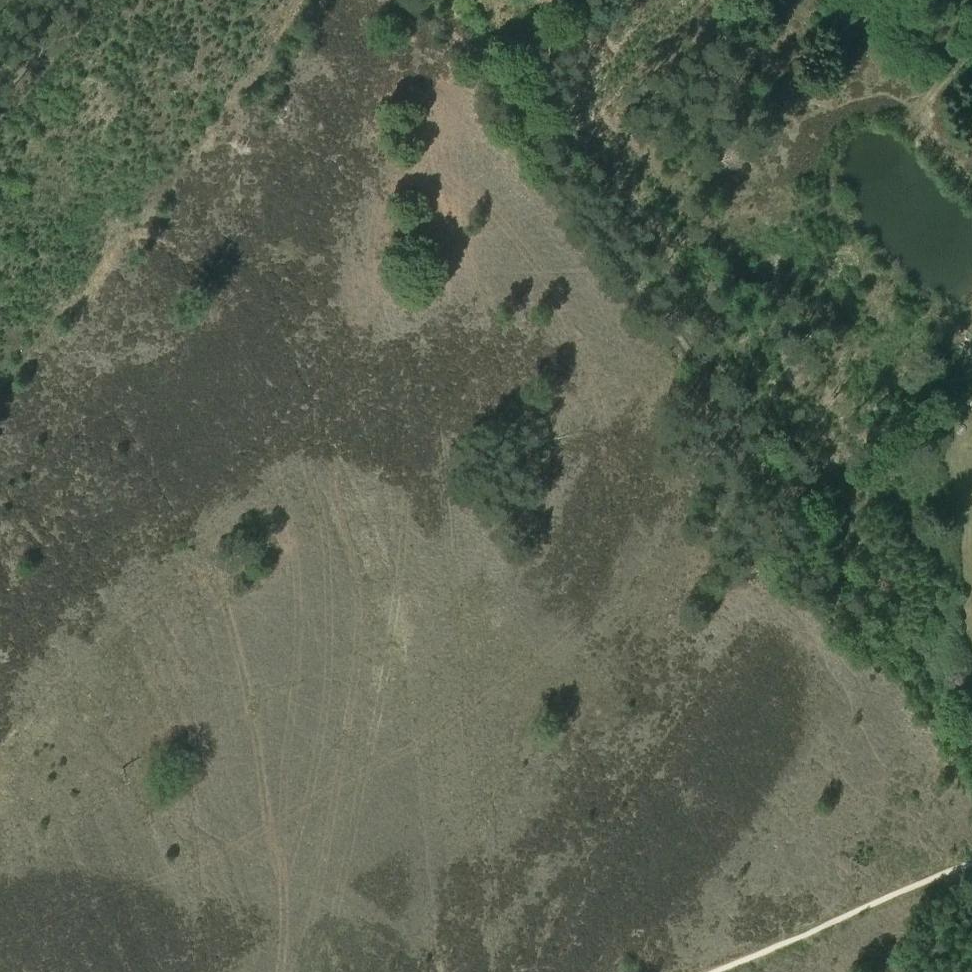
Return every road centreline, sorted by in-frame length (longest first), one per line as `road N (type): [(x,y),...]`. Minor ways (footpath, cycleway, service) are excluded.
road 1 (track): [(446,0),(971,753)]

